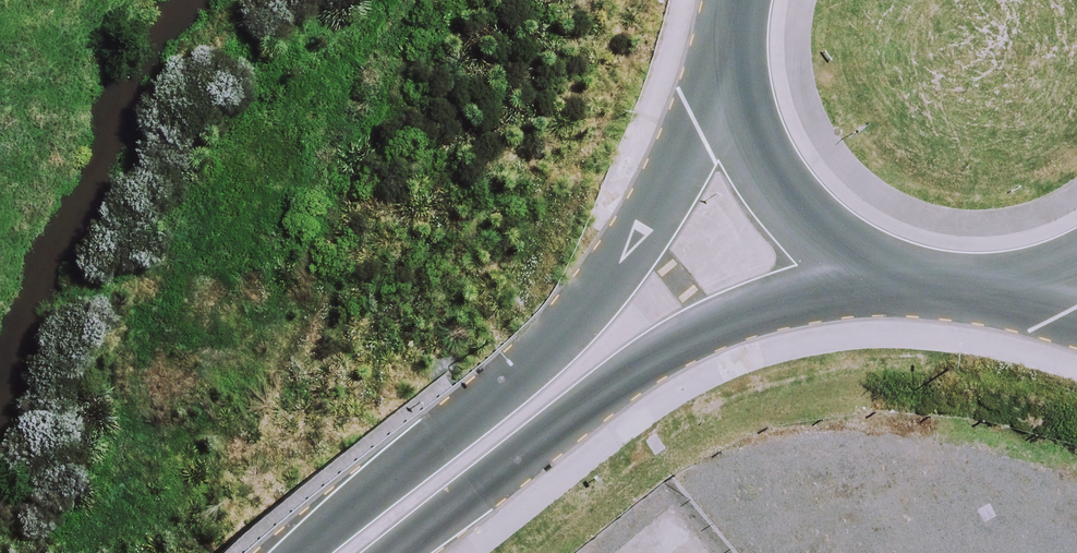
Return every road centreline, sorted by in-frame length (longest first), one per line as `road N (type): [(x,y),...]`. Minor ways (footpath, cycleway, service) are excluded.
road 1 (unclassified): [(290,552),(509,380),(584,302),(650,217),(734,74)]
road 2 (unclassified): [(906,289),(761,298),(640,359),(394,552)]
road 3 (tertiary): [(906,289),(840,258),(786,209),(750,145),(734,74)]

